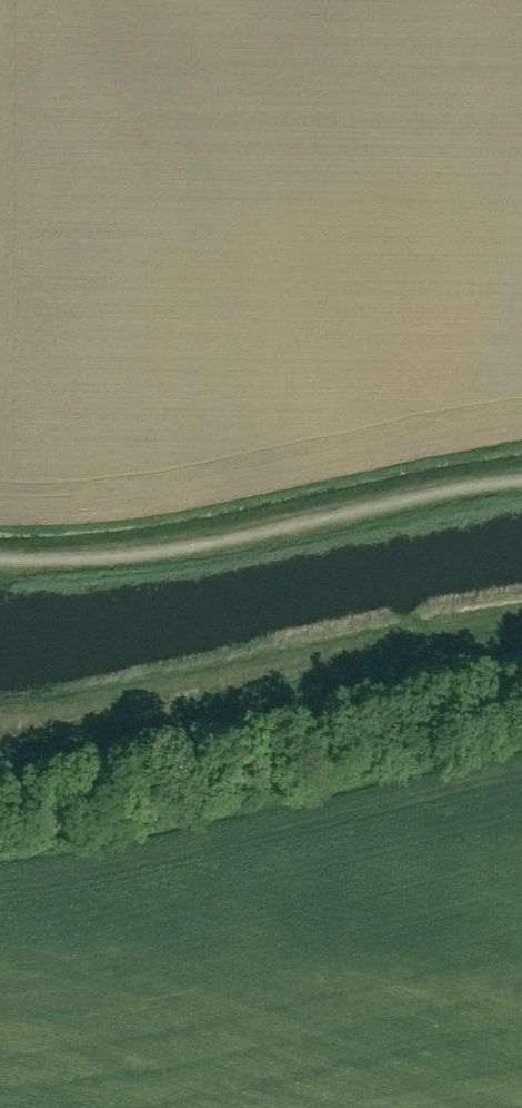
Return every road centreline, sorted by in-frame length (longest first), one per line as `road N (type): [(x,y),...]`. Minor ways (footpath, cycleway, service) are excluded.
road 1 (unclassified): [(521,704),(0,812)]

